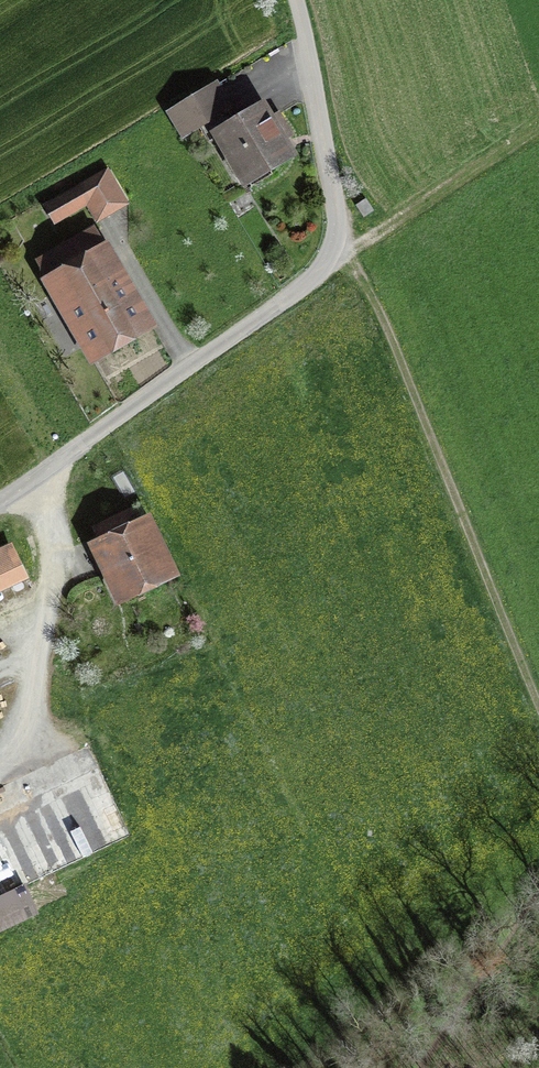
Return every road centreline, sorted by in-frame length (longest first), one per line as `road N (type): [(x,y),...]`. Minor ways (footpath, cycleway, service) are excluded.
road 1 (unclassified): [(0,511),(243,338),(309,265),(334,198),(291,0)]
road 2 (track): [(328,215),(394,335),(538,675)]
road 3 (track): [(0,778),(31,715),(51,618),(56,471)]

